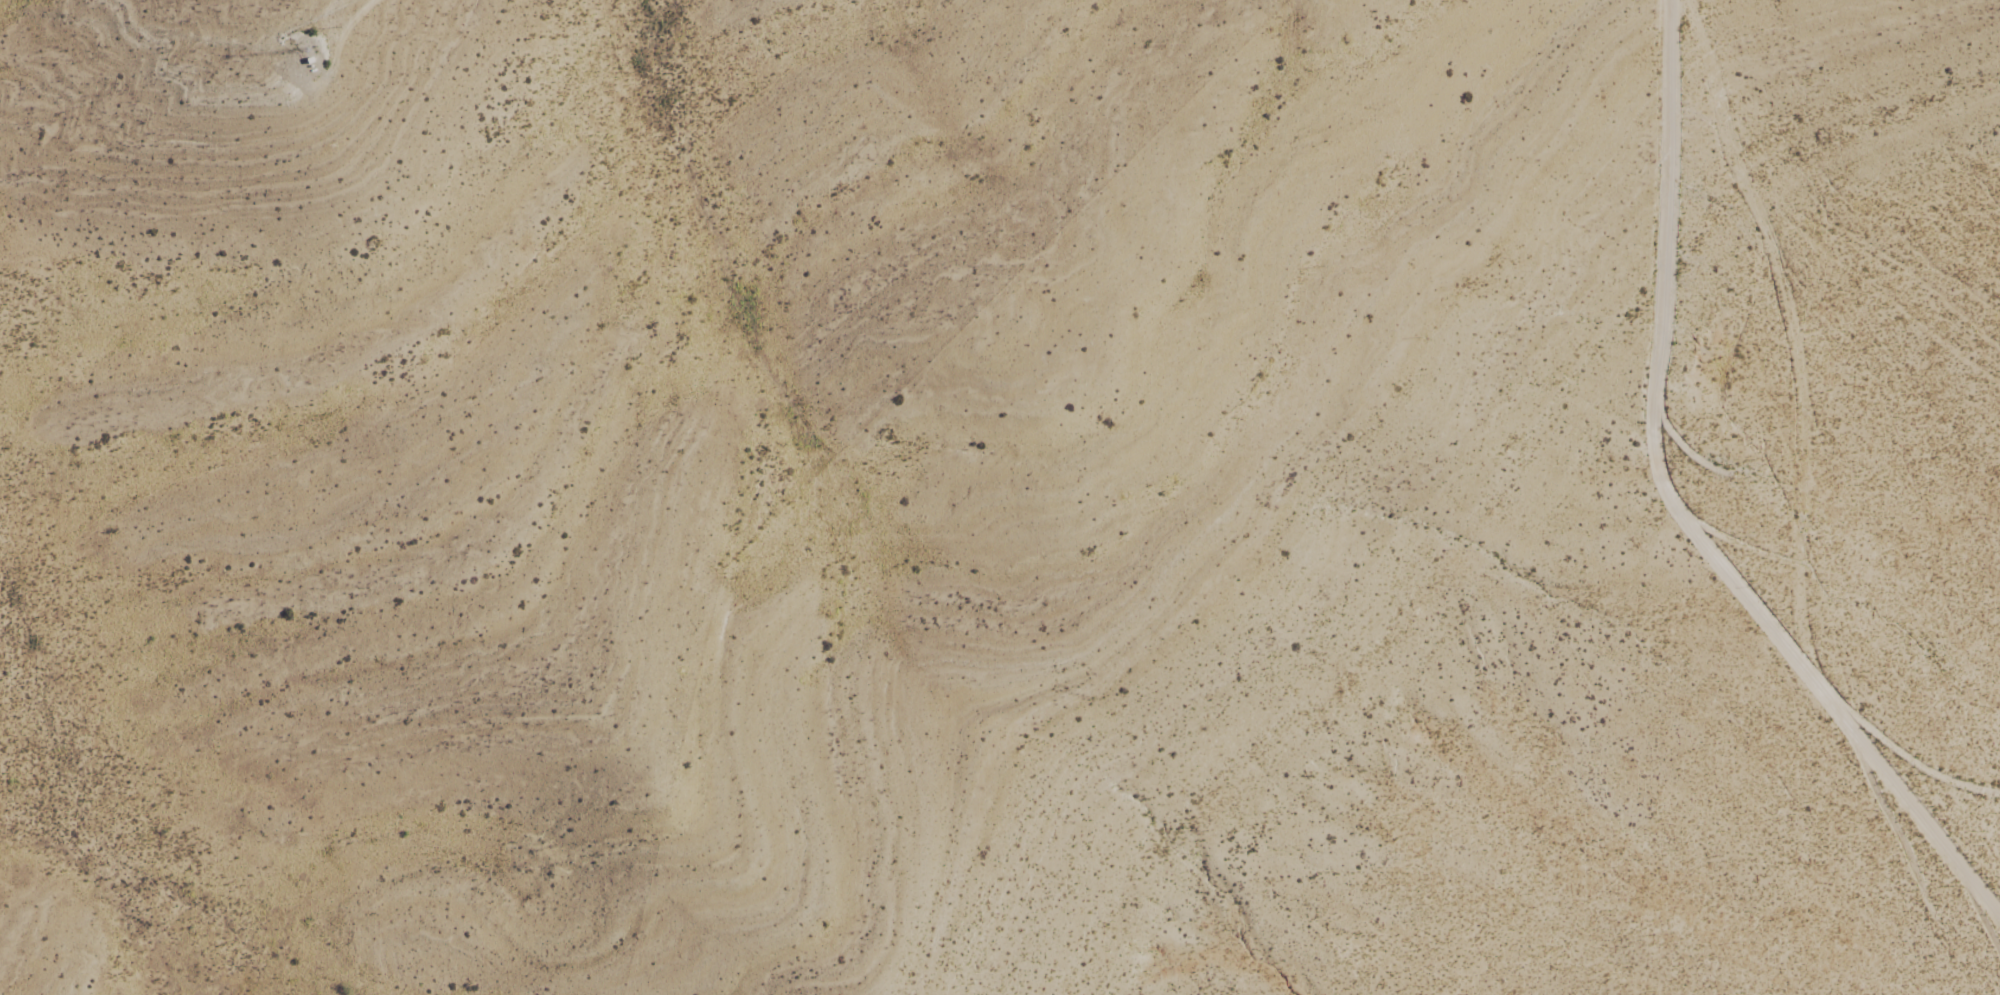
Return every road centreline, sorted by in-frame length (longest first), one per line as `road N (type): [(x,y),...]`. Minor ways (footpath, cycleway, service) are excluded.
road 1 (residential): [(1999,920),(1668,502),(1654,465),(1667,0)]

